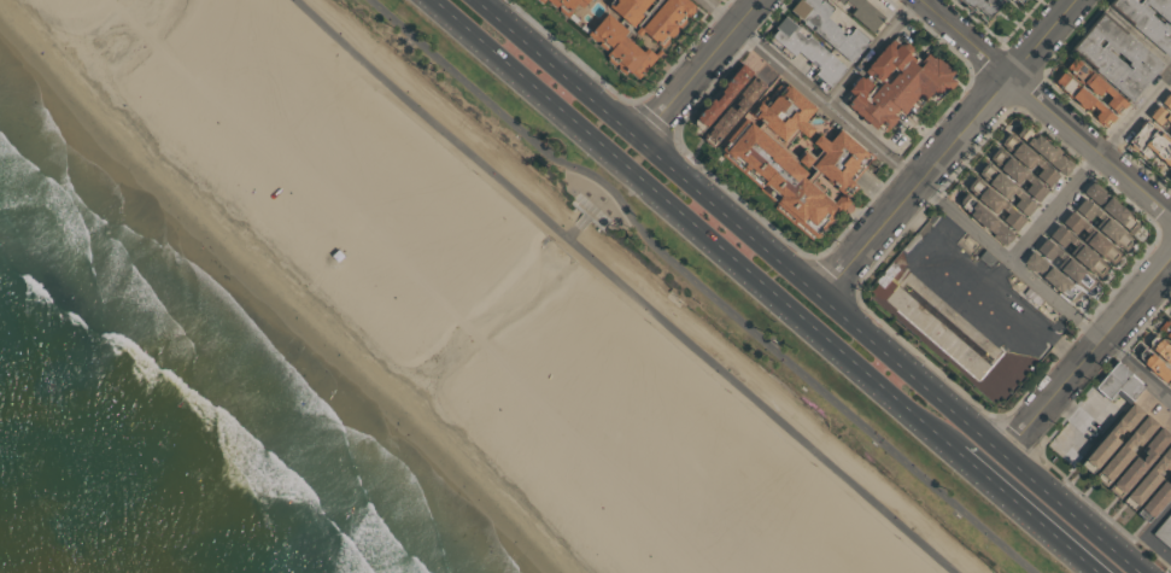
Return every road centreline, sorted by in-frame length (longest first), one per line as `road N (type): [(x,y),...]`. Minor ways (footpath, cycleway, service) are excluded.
road 1 (trunk): [(1158,572),(494,0)]
road 2 (trunk): [(436,0),(954,448)]
road 3 (residential): [(830,291),(1077,0)]
road 4 (residential): [(1170,217),(920,0)]
road 5 (residential): [(1012,448),(1170,261)]
road 6 (trunk): [(954,448),(1100,572)]
road 7 (residential): [(648,133),(760,0)]

